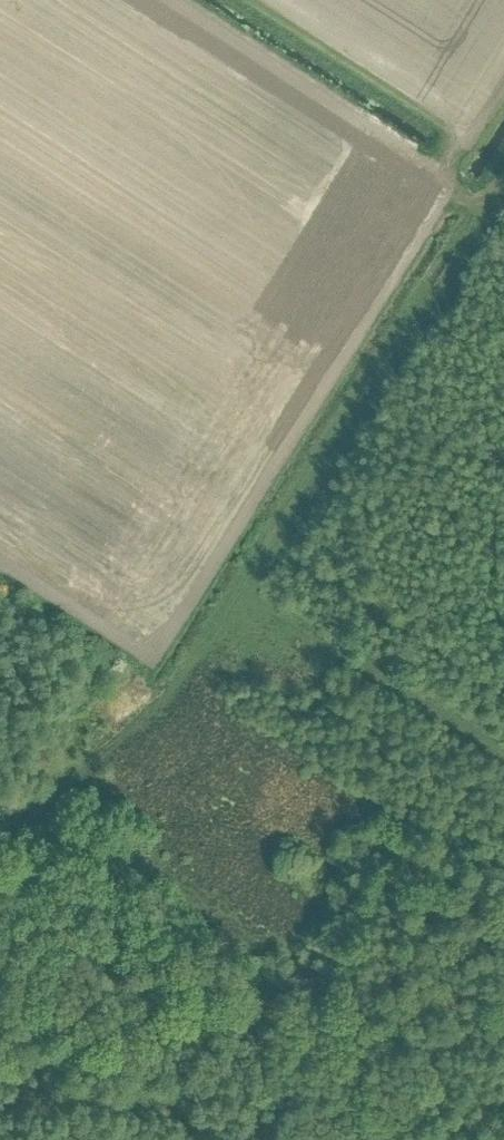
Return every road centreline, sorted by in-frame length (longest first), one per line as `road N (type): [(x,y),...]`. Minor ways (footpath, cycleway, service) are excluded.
road 1 (track): [(176,687),(435,274)]
road 2 (track): [(503,746),(374,664),(254,604),(244,584)]
road 3 (track): [(478,198),(458,185),(469,147),(503,97)]

